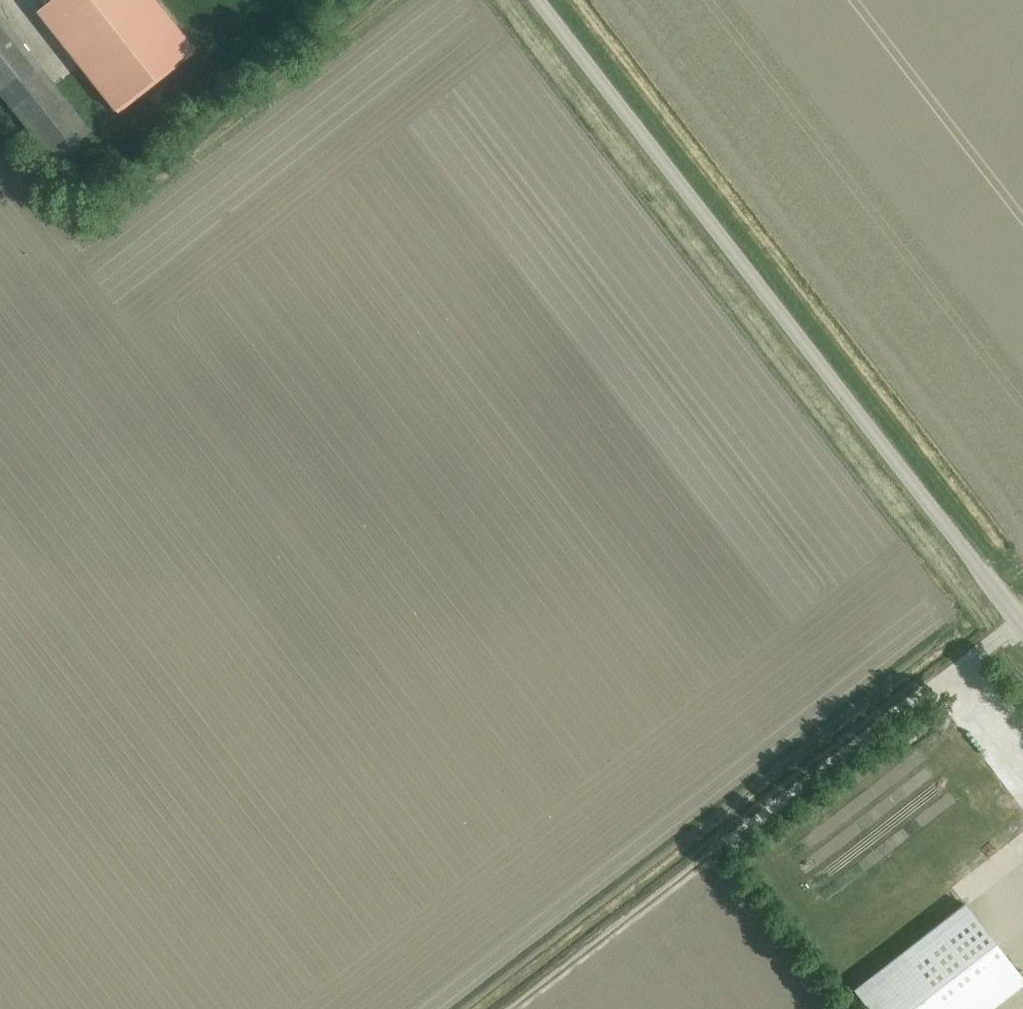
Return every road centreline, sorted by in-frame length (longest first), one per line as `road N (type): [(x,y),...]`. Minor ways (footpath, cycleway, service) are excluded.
road 1 (unclassified): [(1022,601),(549,0)]

